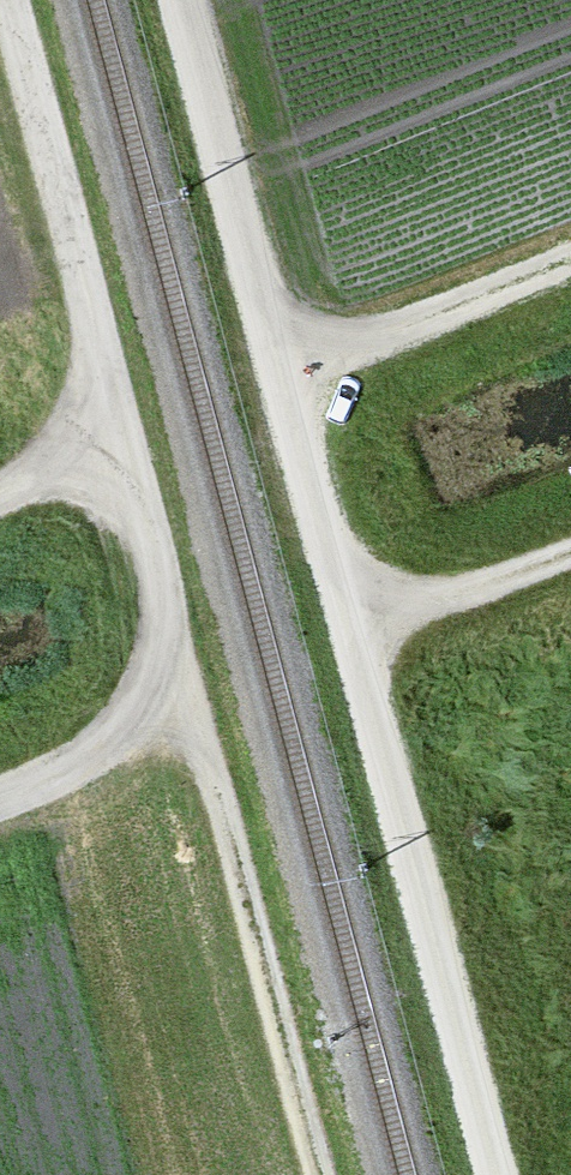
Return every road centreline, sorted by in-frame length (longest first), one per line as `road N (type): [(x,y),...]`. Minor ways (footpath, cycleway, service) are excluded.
road 1 (track): [(493,1174),(355,654)]
road 2 (track): [(321,1174),(200,719)]
road 3 (track): [(124,440),(7,0)]
road 4 (track): [(283,370),(184,0)]
road 5 (track): [(283,370),(570,254)]
road 6 (track): [(355,654),(283,370)]
road 7 (track): [(200,719),(124,440)]
road 8 (track): [(355,654),(570,565)]
road 9 (track): [(200,719),(0,797)]
road 10 (track): [(124,440),(0,491)]

